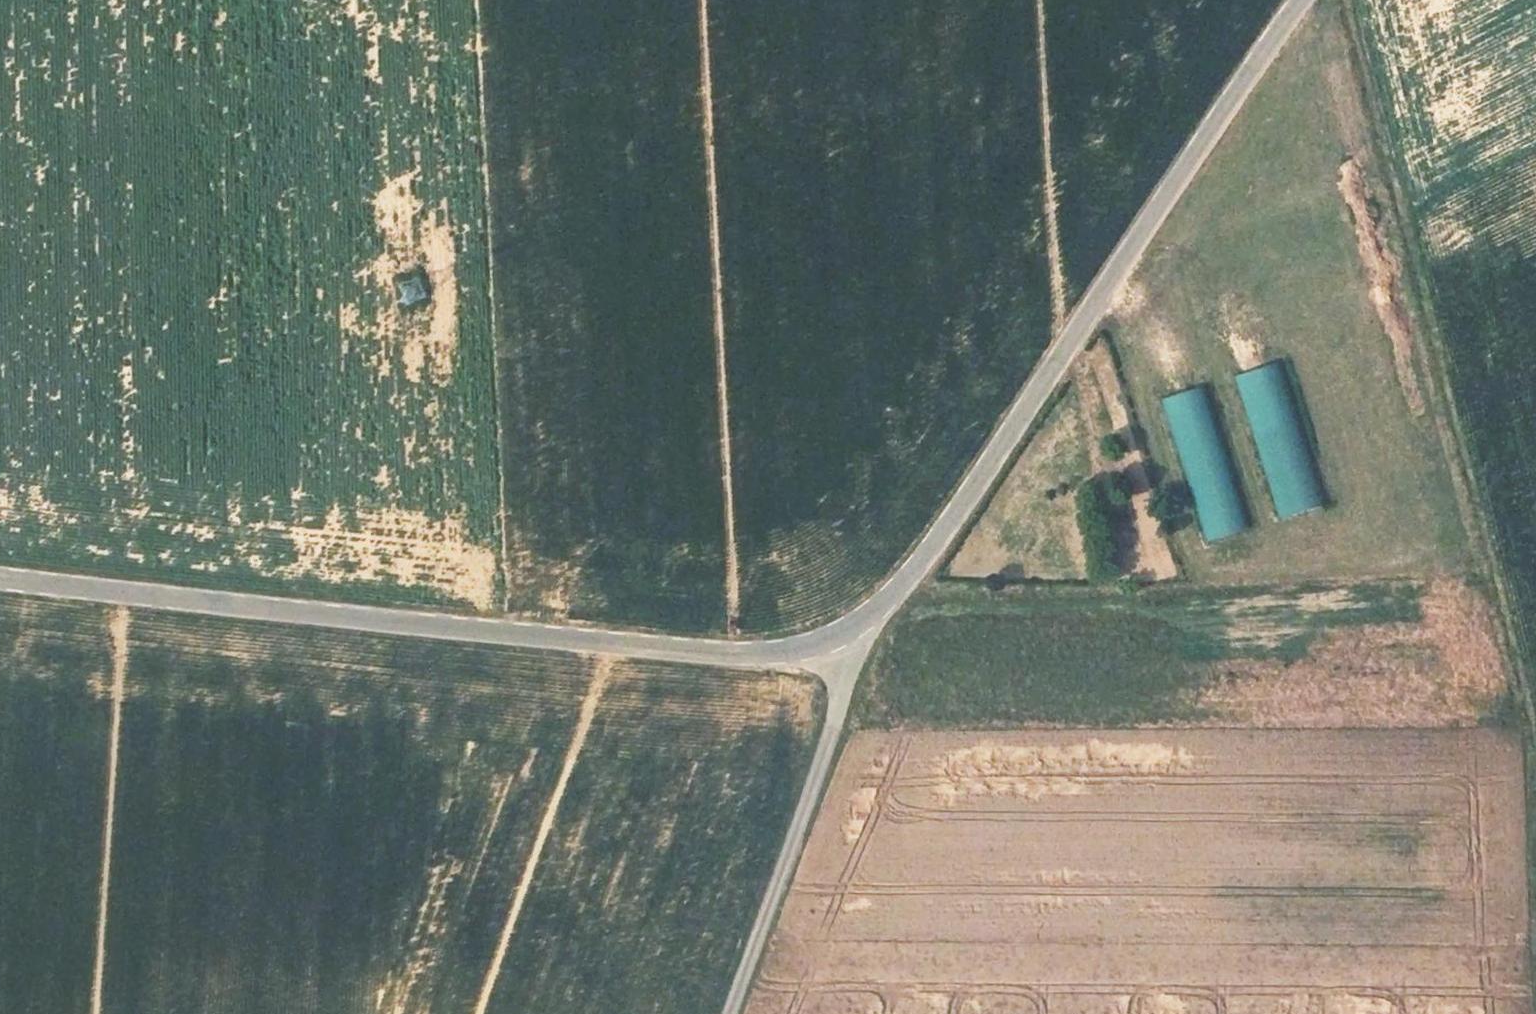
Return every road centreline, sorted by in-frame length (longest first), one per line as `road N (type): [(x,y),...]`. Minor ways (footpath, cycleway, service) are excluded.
road 1 (unclassified): [(0,576),(715,654),(834,645),(870,621),(932,549),(1302,0)]
road 2 (track): [(834,645),(843,675),(839,701),(731,1013)]

